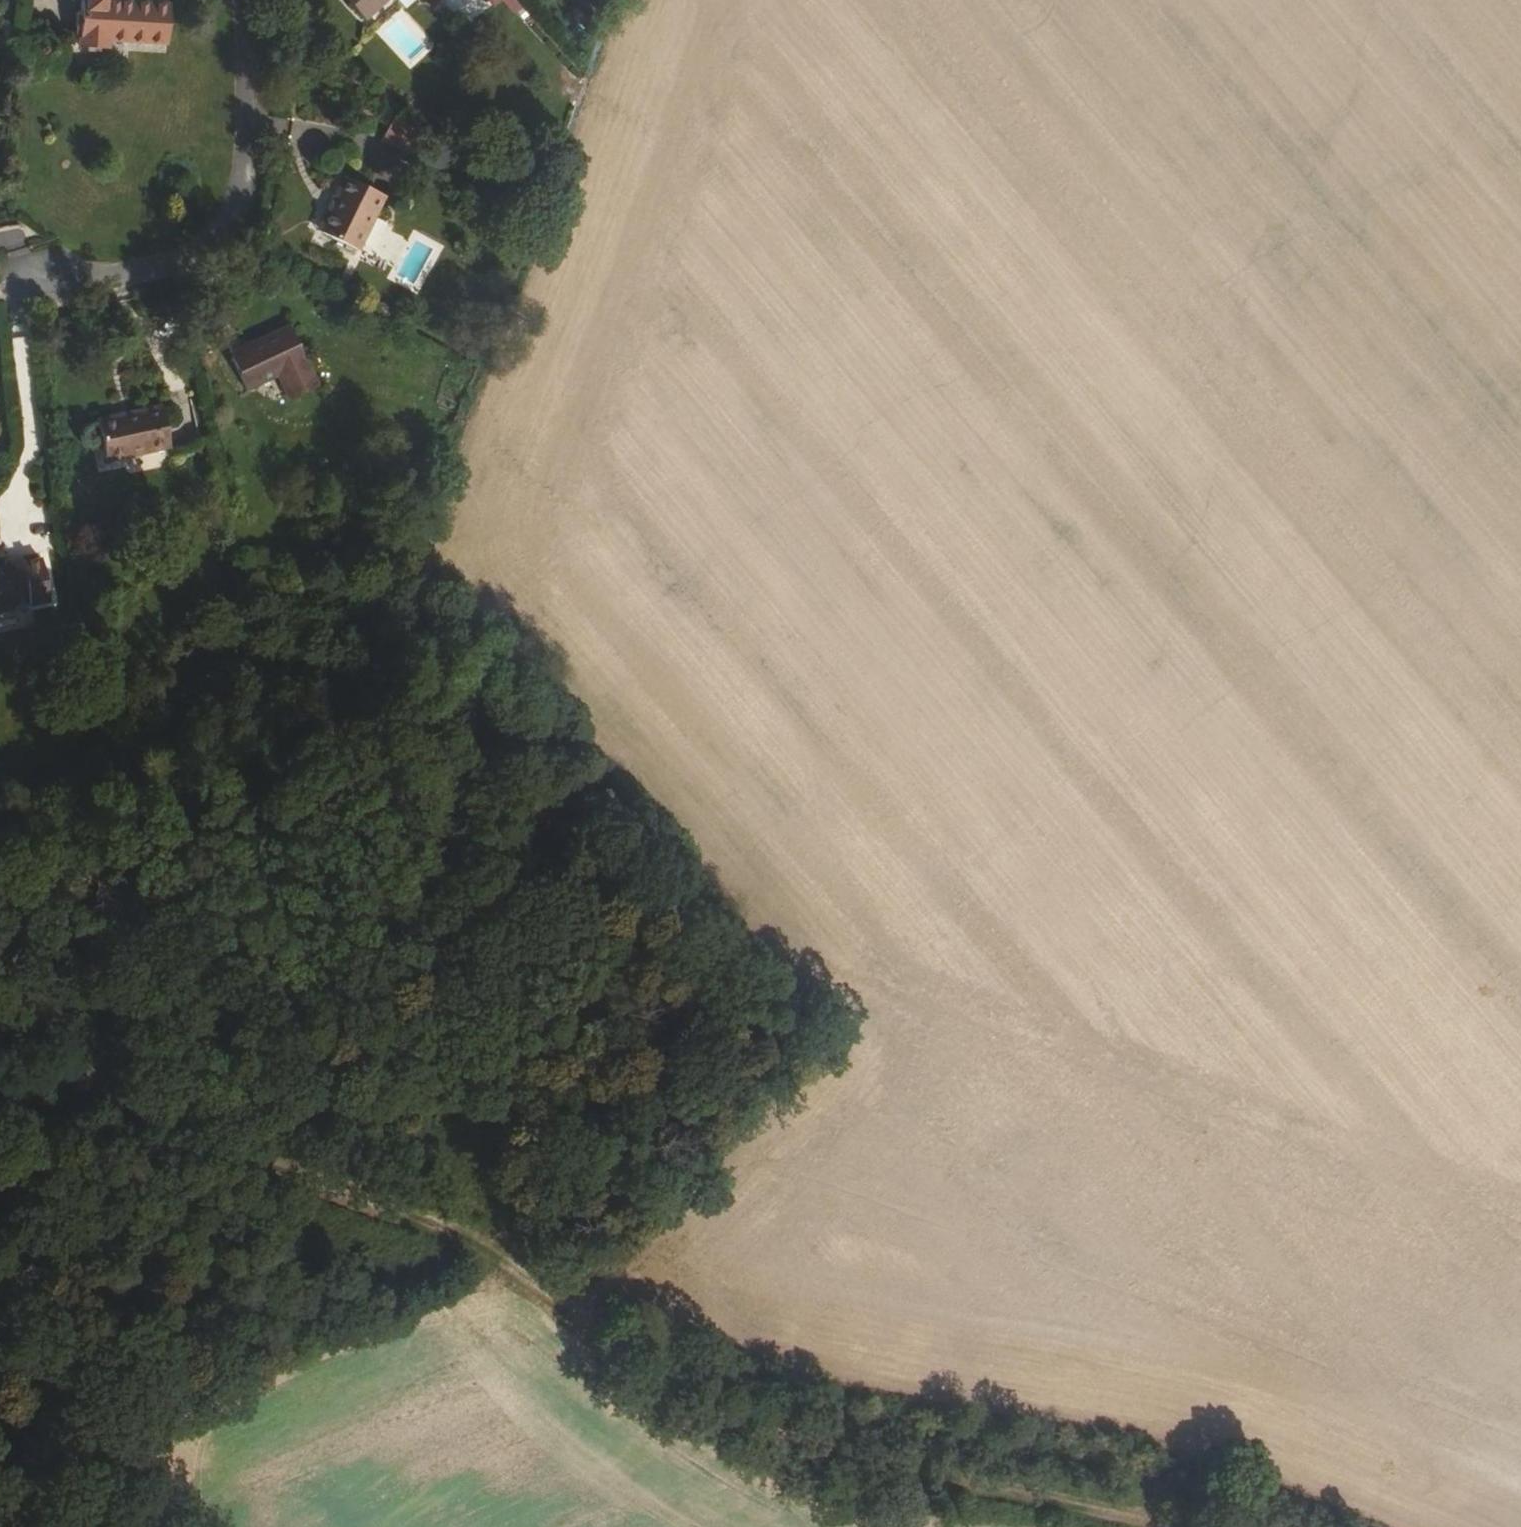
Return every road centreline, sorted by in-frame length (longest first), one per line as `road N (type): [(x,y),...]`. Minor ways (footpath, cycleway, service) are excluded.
road 1 (track): [(65,1065),(470,1241),(655,1358),(1038,1499),(1173,1526)]
road 2 (residential): [(32,267),(102,280),(213,247),(245,194),(237,0)]
road 3 (unclassified): [(0,1159),(43,1118),(65,1065),(0,941)]

